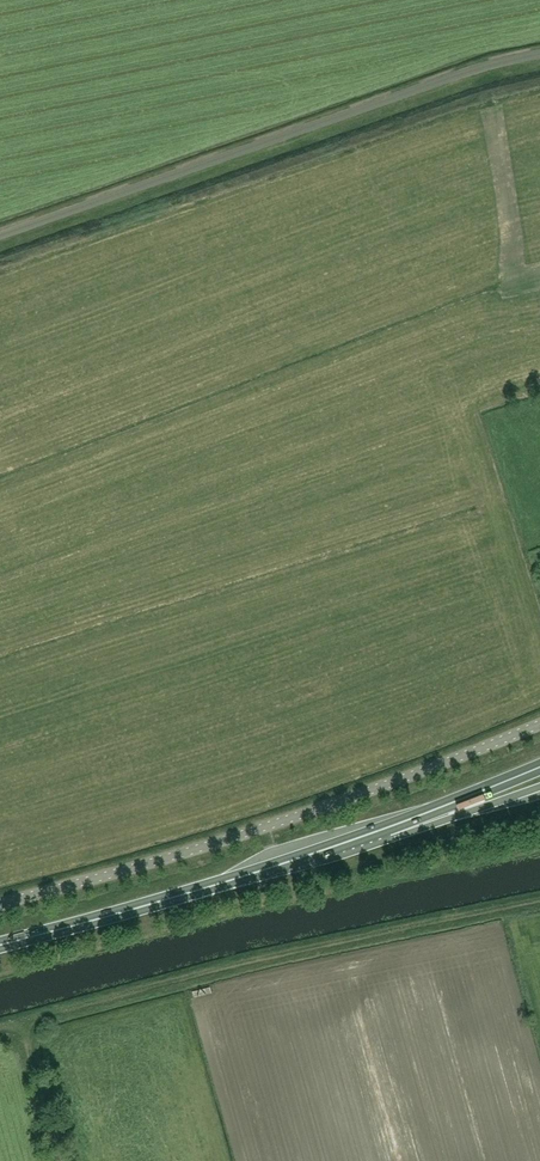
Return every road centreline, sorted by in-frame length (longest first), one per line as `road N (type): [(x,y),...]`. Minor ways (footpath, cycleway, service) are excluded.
road 1 (unclassified): [(0,905),(266,827),(539,725)]
road 2 (unclassified): [(539,55),(0,235)]
road 3 (trunk): [(0,944),(239,880),(391,827)]
road 4 (trunk): [(391,827),(539,768)]
road 5 (trunk): [(391,827),(539,788)]
road 6 (track): [(21,1021),(61,1160)]

